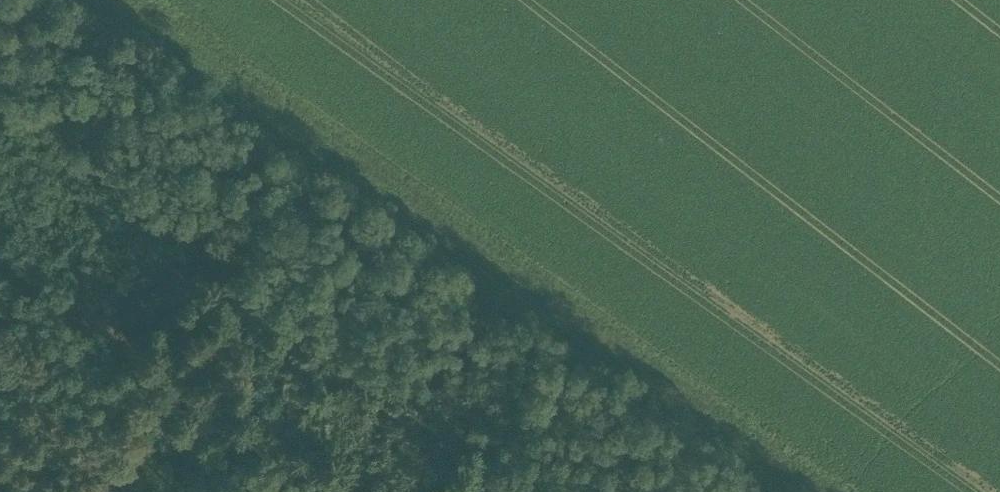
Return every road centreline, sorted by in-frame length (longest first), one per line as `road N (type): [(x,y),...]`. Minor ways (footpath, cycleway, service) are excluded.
road 1 (track): [(0,260),(219,419),(68,491)]
road 2 (track): [(219,419),(327,491)]

